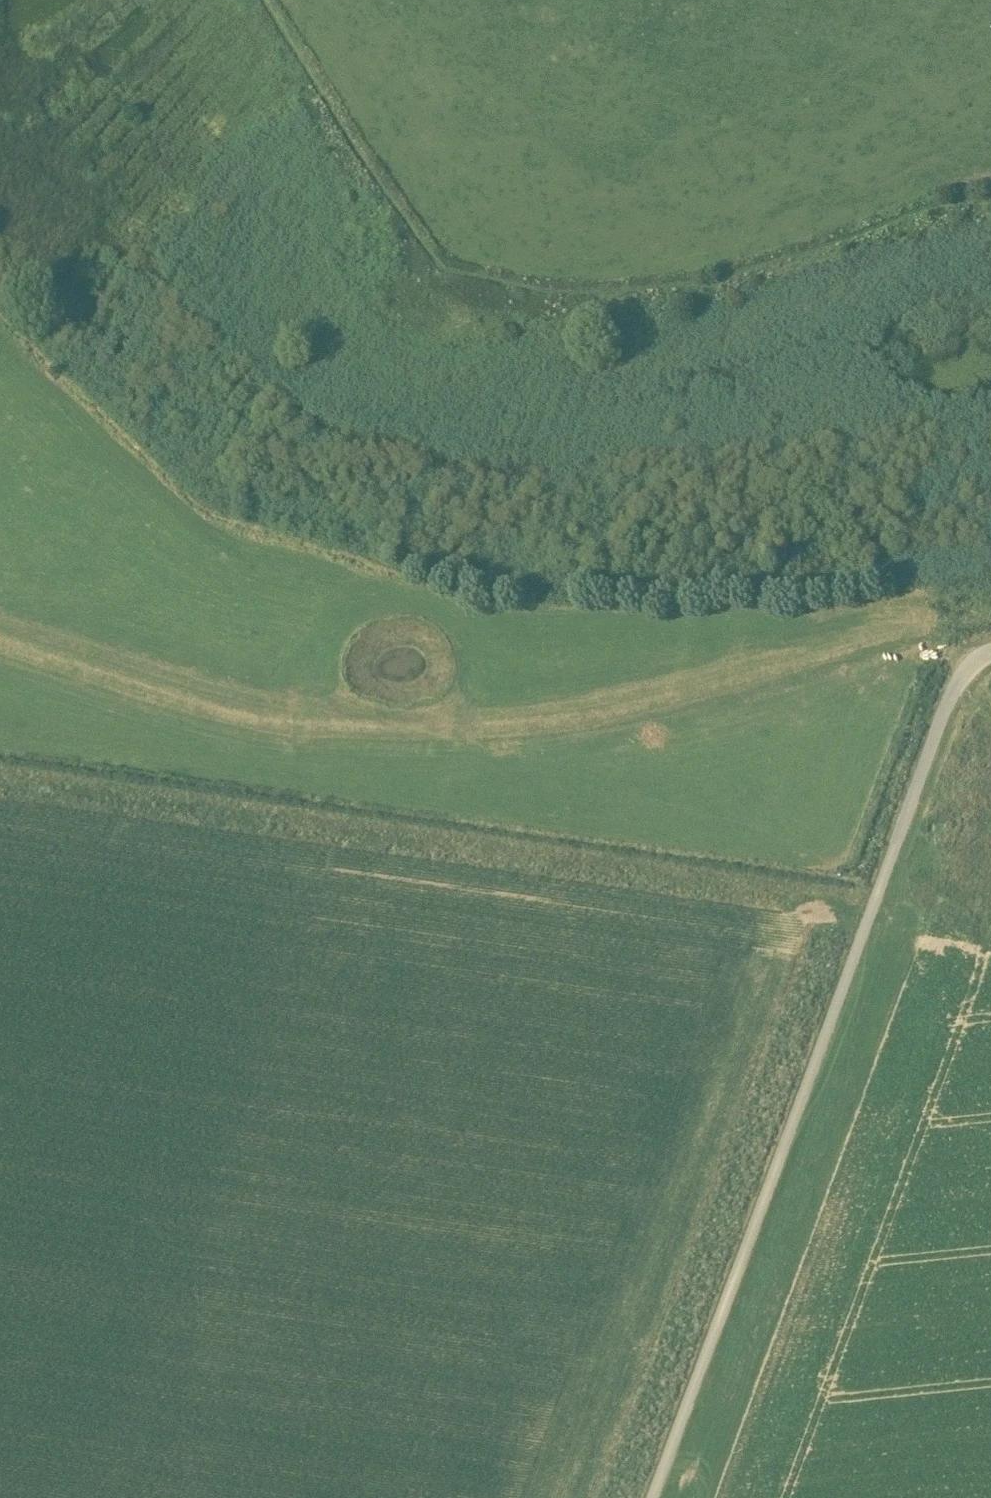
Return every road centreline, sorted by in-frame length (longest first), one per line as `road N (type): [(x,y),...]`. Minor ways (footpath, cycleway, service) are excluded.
road 1 (unclassified): [(651,1497),(926,768),(968,668),(990,656)]

